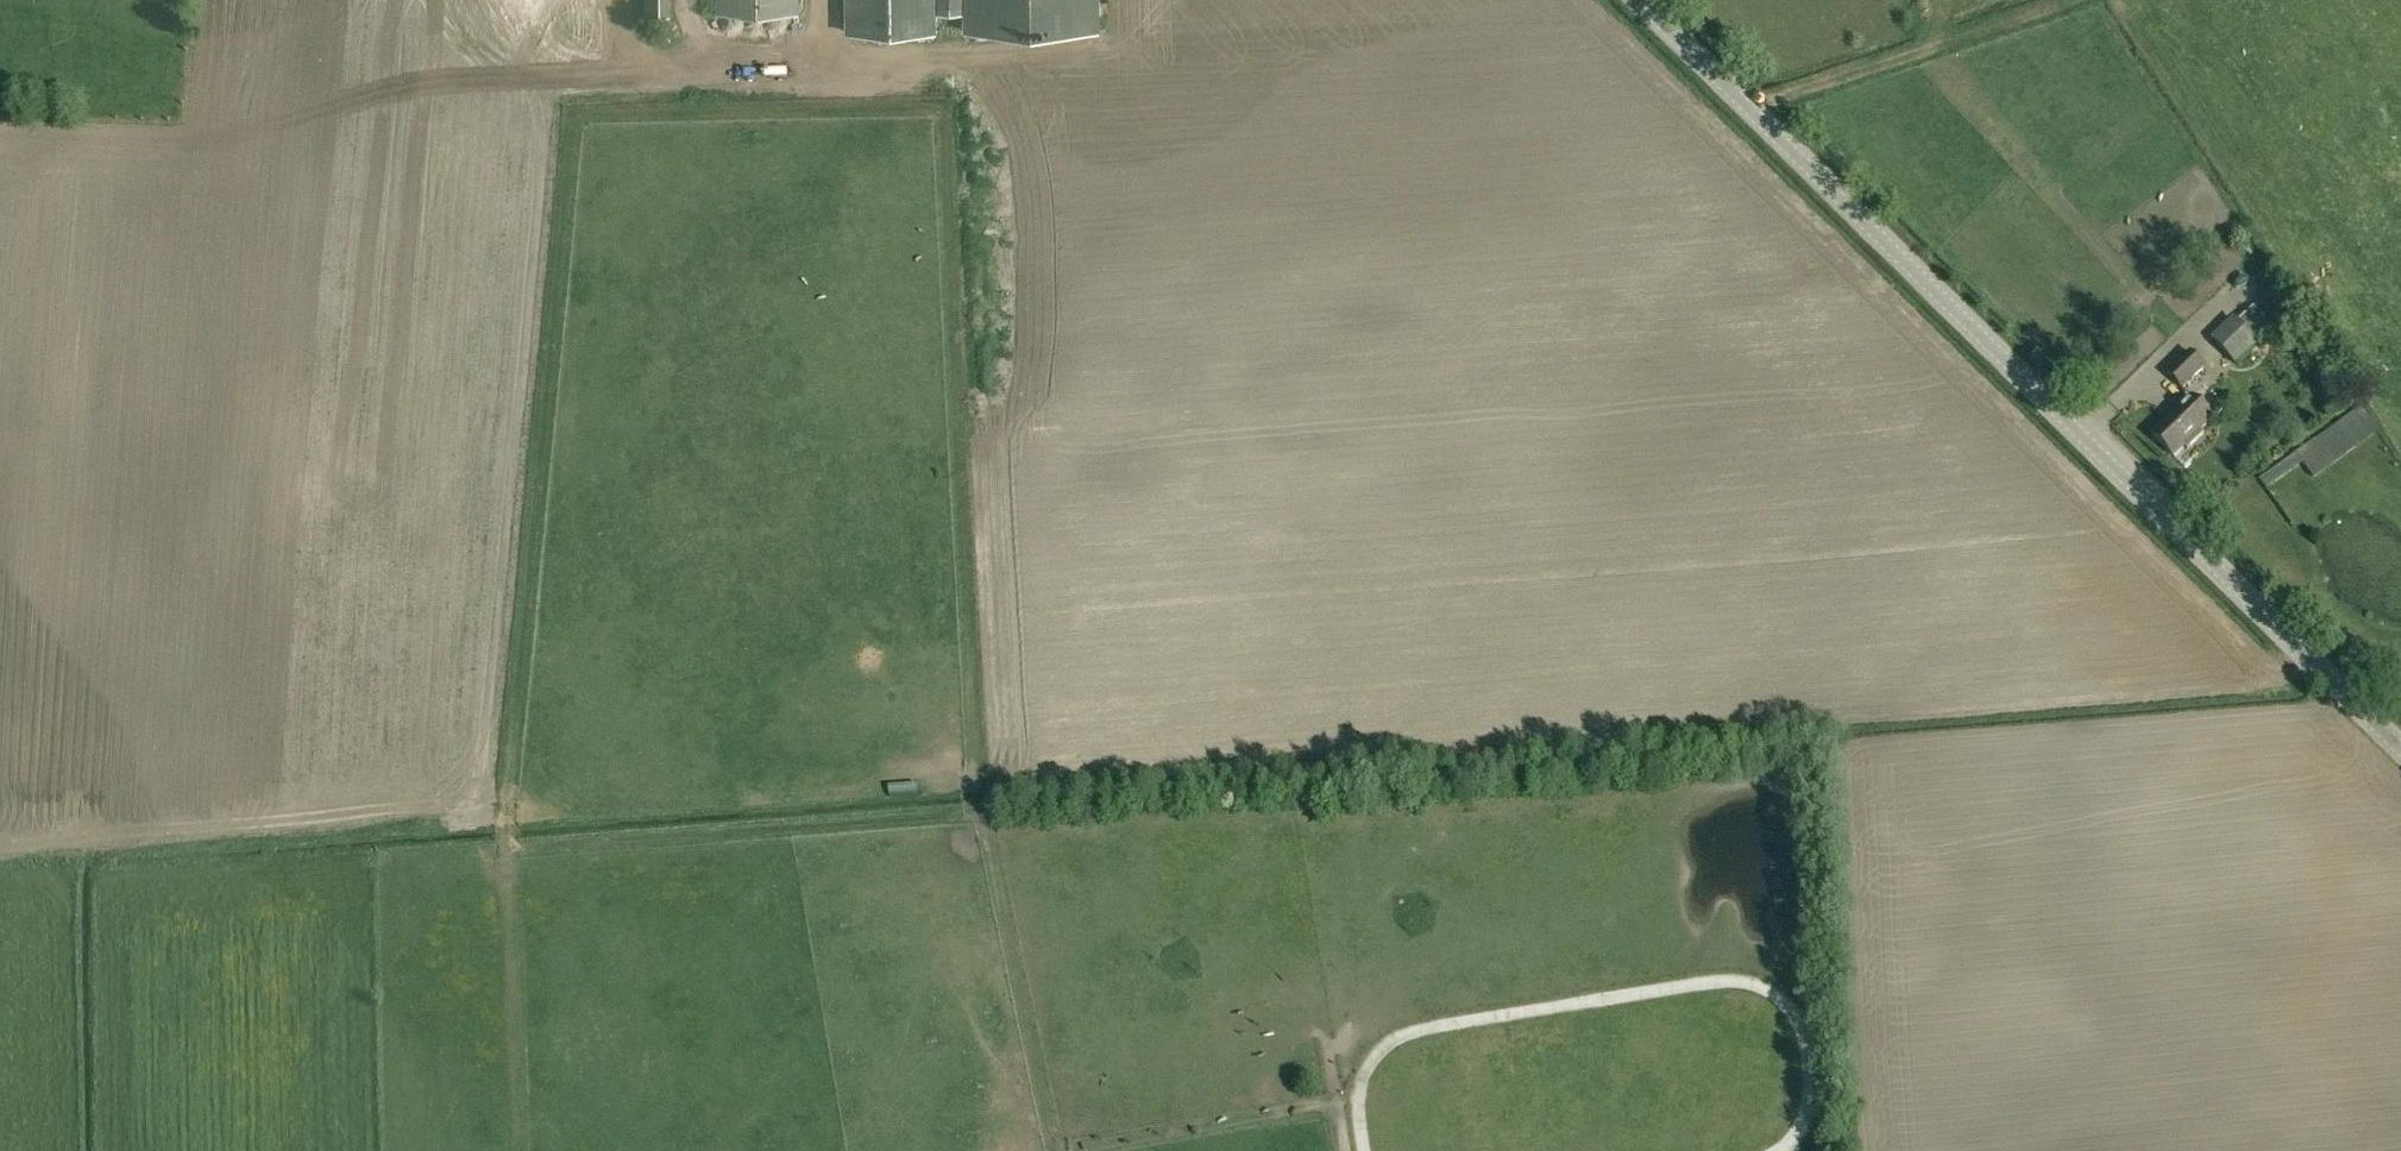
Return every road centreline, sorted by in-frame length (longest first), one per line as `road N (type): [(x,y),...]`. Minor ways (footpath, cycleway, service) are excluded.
road 1 (tertiary): [(2400,752),(1635,0)]

